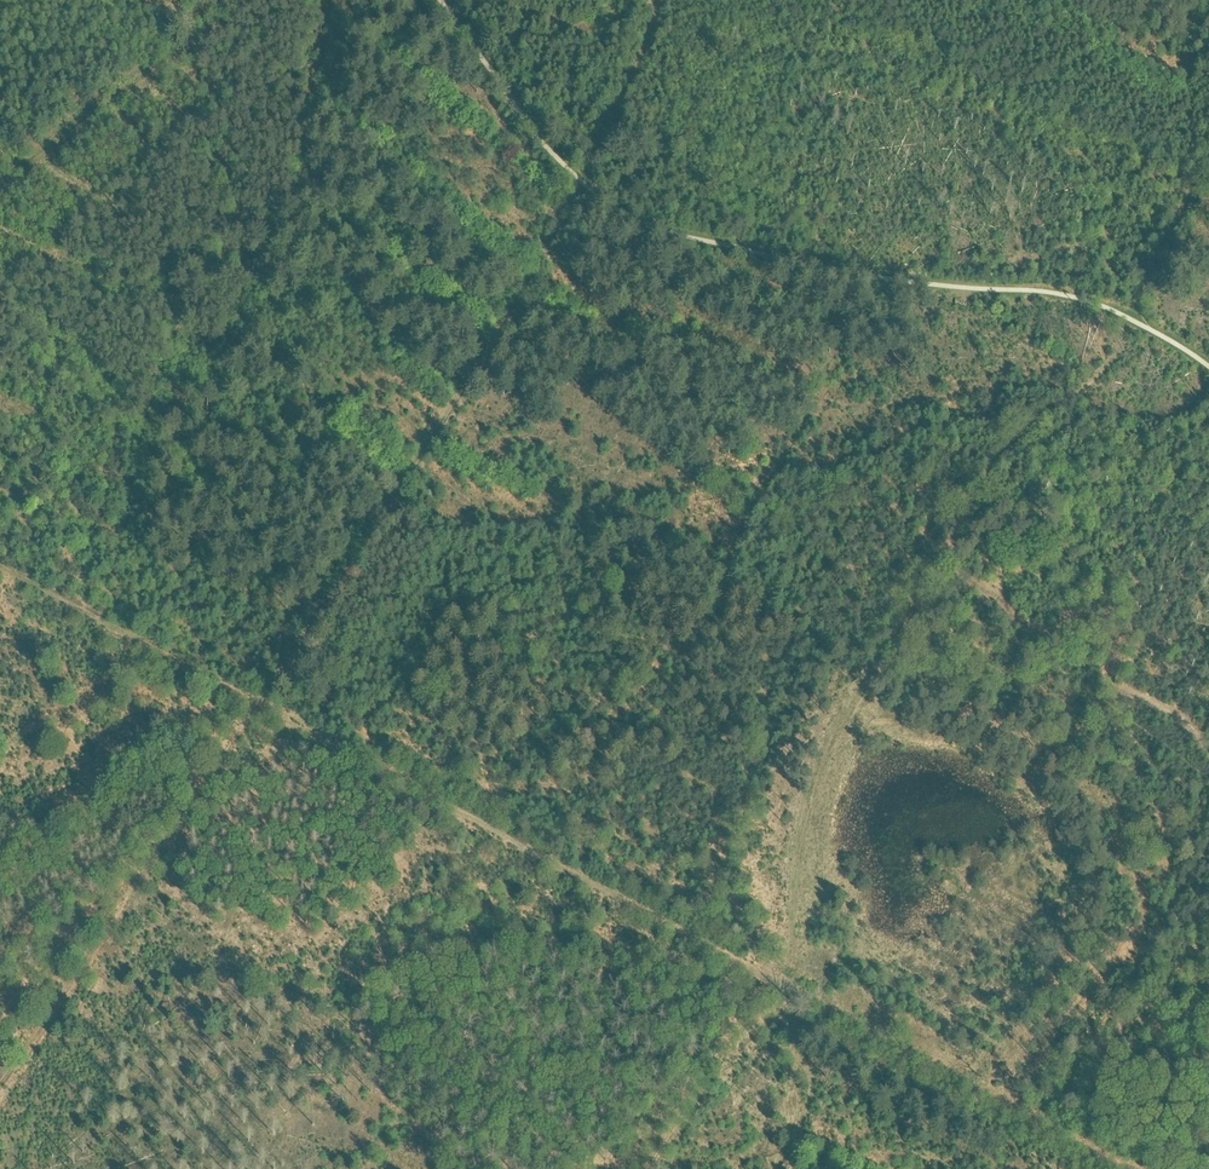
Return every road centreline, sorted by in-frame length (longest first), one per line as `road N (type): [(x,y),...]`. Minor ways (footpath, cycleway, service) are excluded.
road 1 (track): [(1123,1168),(259,709)]
road 2 (track): [(259,709),(583,184)]
road 3 (track): [(1134,322),(1091,383),(995,463),(942,556)]
road 4 (track): [(259,709),(0,567)]
road 5 (track): [(794,1168),(787,988)]

